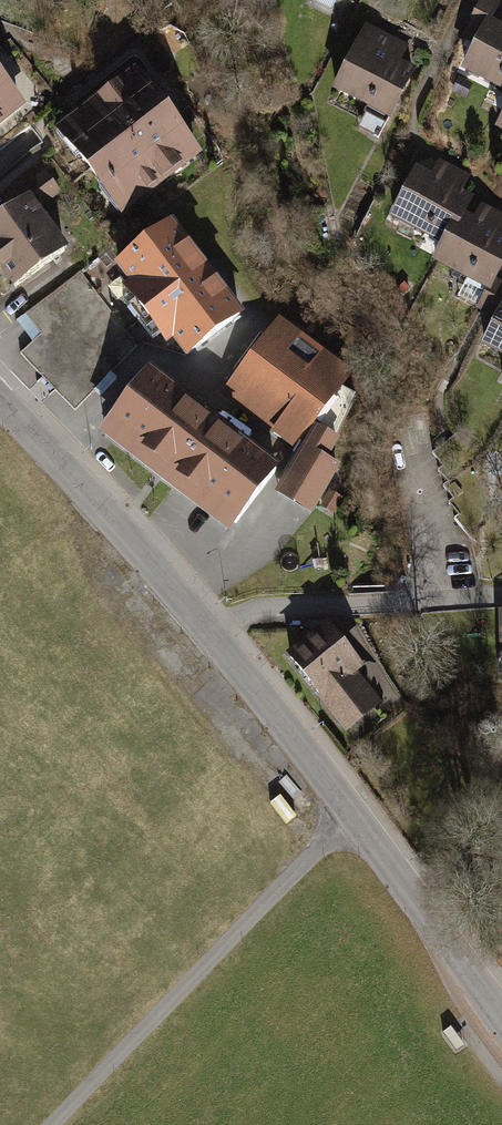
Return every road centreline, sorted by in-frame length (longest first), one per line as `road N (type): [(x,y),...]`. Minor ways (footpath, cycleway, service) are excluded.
road 1 (residential): [(212,639),(355,819),(501,1022)]
road 2 (track): [(55,1124),(355,819)]
road 3 (residential): [(0,402),(212,639)]
road 4 (residential): [(212,639),(262,615),(501,598)]

